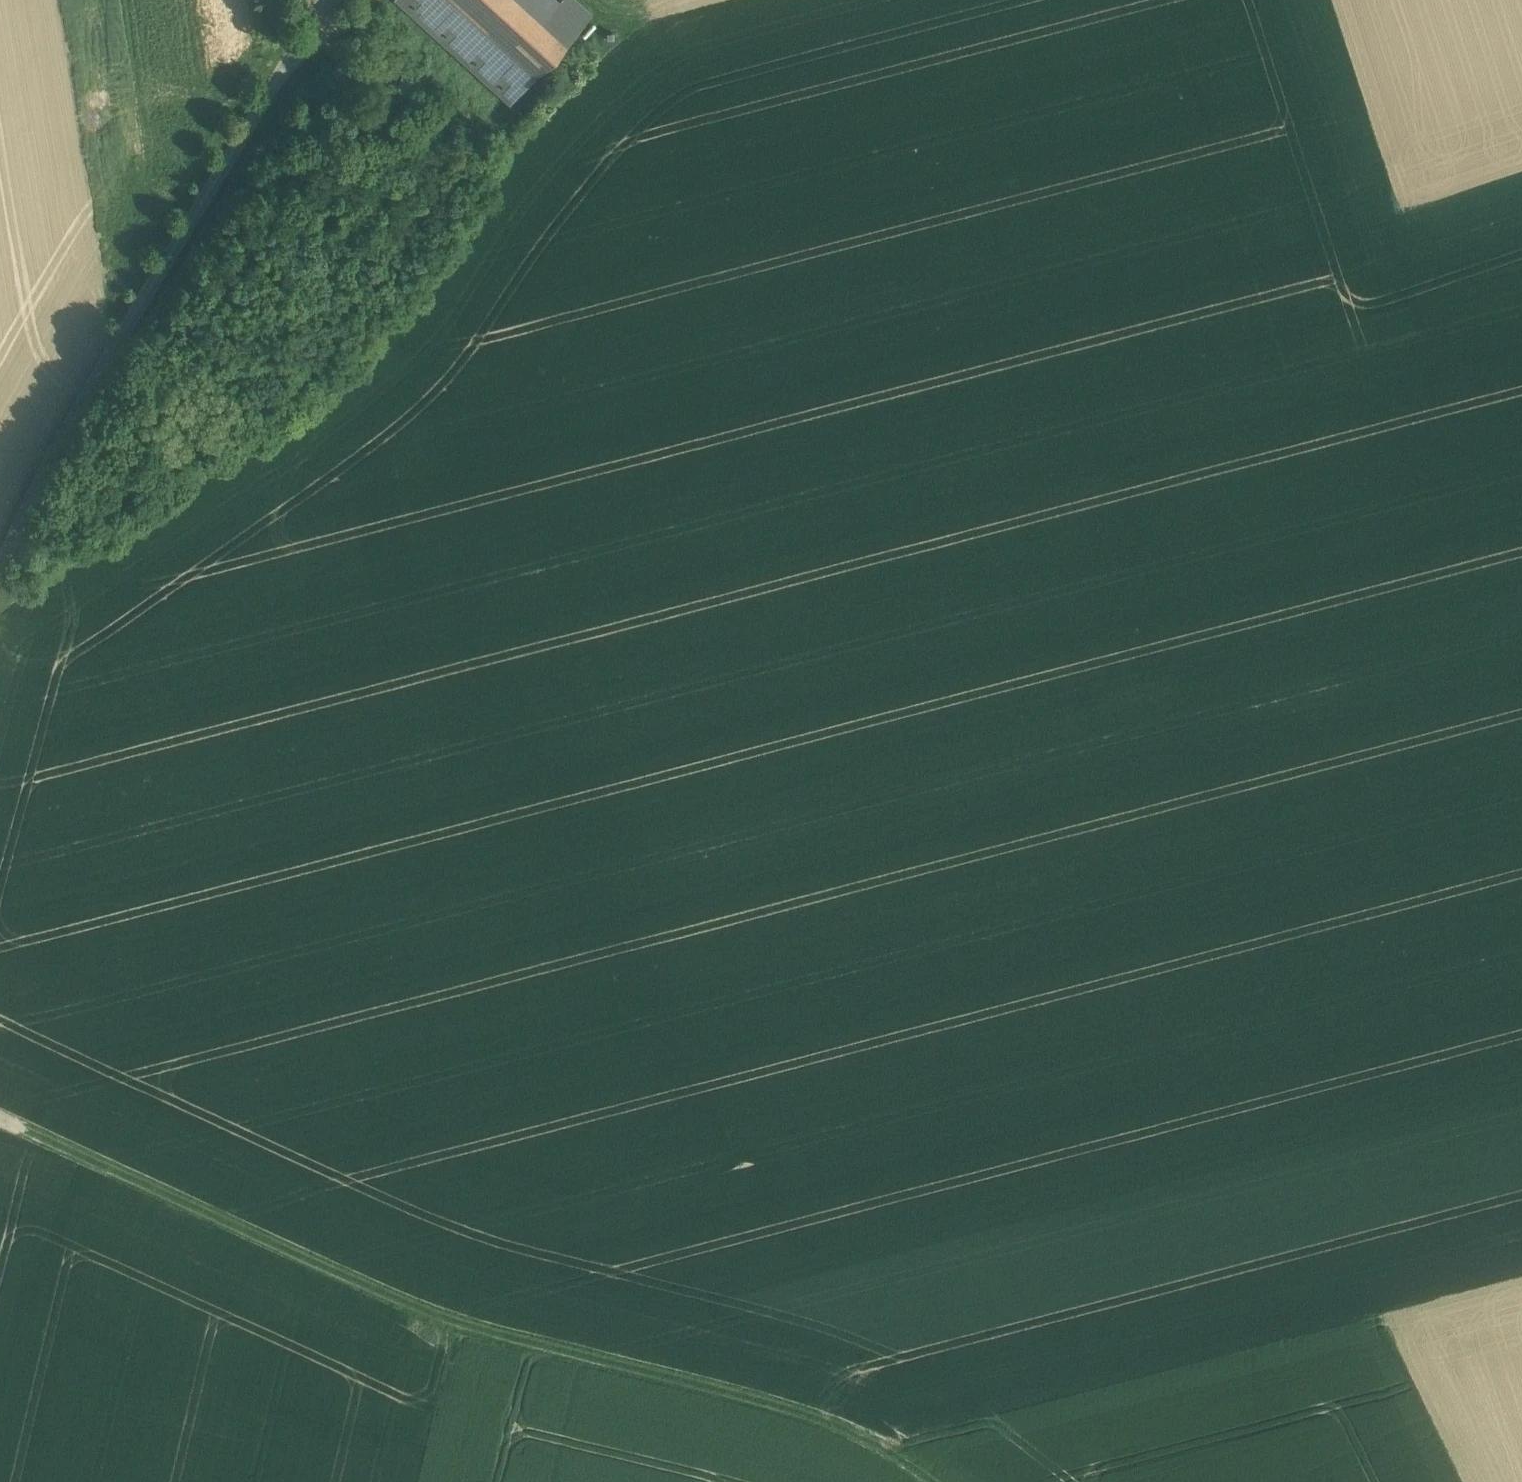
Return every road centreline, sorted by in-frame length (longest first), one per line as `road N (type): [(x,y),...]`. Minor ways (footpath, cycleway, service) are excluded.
road 1 (track): [(0,1121),(454,1325),(817,1416),(937,1481)]
road 2 (unclassified): [(326,0),(70,425),(0,572)]

